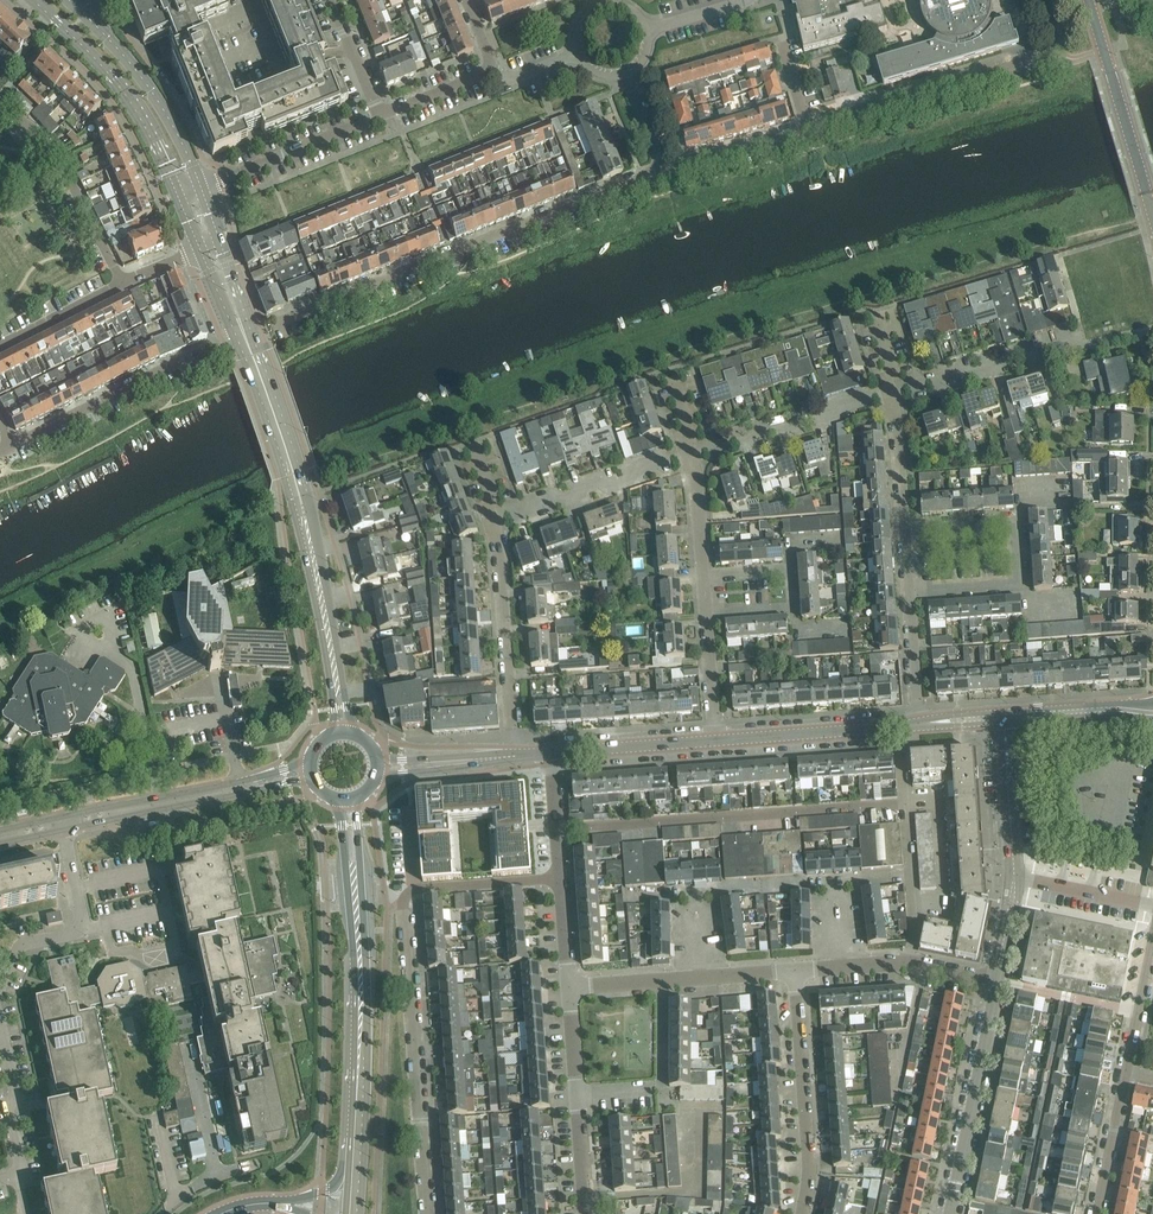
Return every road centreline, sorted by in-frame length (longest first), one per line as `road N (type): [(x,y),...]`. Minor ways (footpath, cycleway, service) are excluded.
road 1 (secondary): [(355,731),(309,502),(221,241)]
road 2 (residential): [(427,1213),(406,901),(420,889),(562,881)]
road 3 (secondary): [(356,1213),(367,959),(360,796)]
road 4 (residential): [(279,323),(662,167)]
road 5 (secondary): [(238,340),(301,534),(332,732)]
road 6 (secondary): [(332,798),(343,826),(351,961),(348,1145)]
road 7 (residential): [(558,830),(905,806)]
road 8 (residential): [(919,724),(897,400)]
road 9 (residential): [(807,126),(1041,60),(1057,46),(1049,0)]
road 10 (residential): [(715,741),(696,457)]
road 11 (residential): [(897,400),(1152,329)]
road 12 (tertiary): [(63,823),(310,773)]
road 13 (secondary): [(33,0),(123,91),(178,198)]
road 14 (residential): [(804,1213),(811,1175),(795,971)]
road 15 (tertiary): [(948,1213),(994,983)]
road 16 (residential): [(513,753),(493,525)]
road 17 (residential): [(587,1213),(570,986)]
road 18 (tertiary): [(1152,218),(1088,0)]
road 19 (residential): [(493,525),(696,457)]
road 20 (residential): [(12,446),(186,359),(192,373)]
road 21 (residential): [(696,457),(897,400)]
road 22 (residential): [(0,343),(184,256)]
road 23 (secondary): [(202,189),(162,107),(91,21)]
road 24 (residential): [(202,189),(379,117)]
road 25 (residential): [(0,983),(24,944),(83,930),(69,851)]
road 26 (tertiary): [(715,741),(898,728)]
road 27 (residential): [(0,1182),(19,1164),(9,1111),(16,1092),(0,1021)]
road 28 (tertiary): [(552,753),(715,741)]
road 29 (residential): [(911,964),(905,806)]
road 30 (tertiary): [(1014,875),(1004,718)]
road 31 (residential): [(662,167),(807,126)]
road 32 (tertiary): [(1004,718),(1152,712)]
road 33 (residential): [(1097,1213),(1126,1074)]
road 34 (residential): [(1152,903),(1014,875)]
road 35 (tertiary): [(377,776),(514,760)]
road 36 (tertiary): [(513,753),(378,757)]
road 37 (residential): [(1126,1074),(1152,942)]
road 38 (residential): [(704,977),(570,986)]
road 39 (residential): [(379,117),(331,0)]
road 40 (residential): [(379,117),(489,67)]

